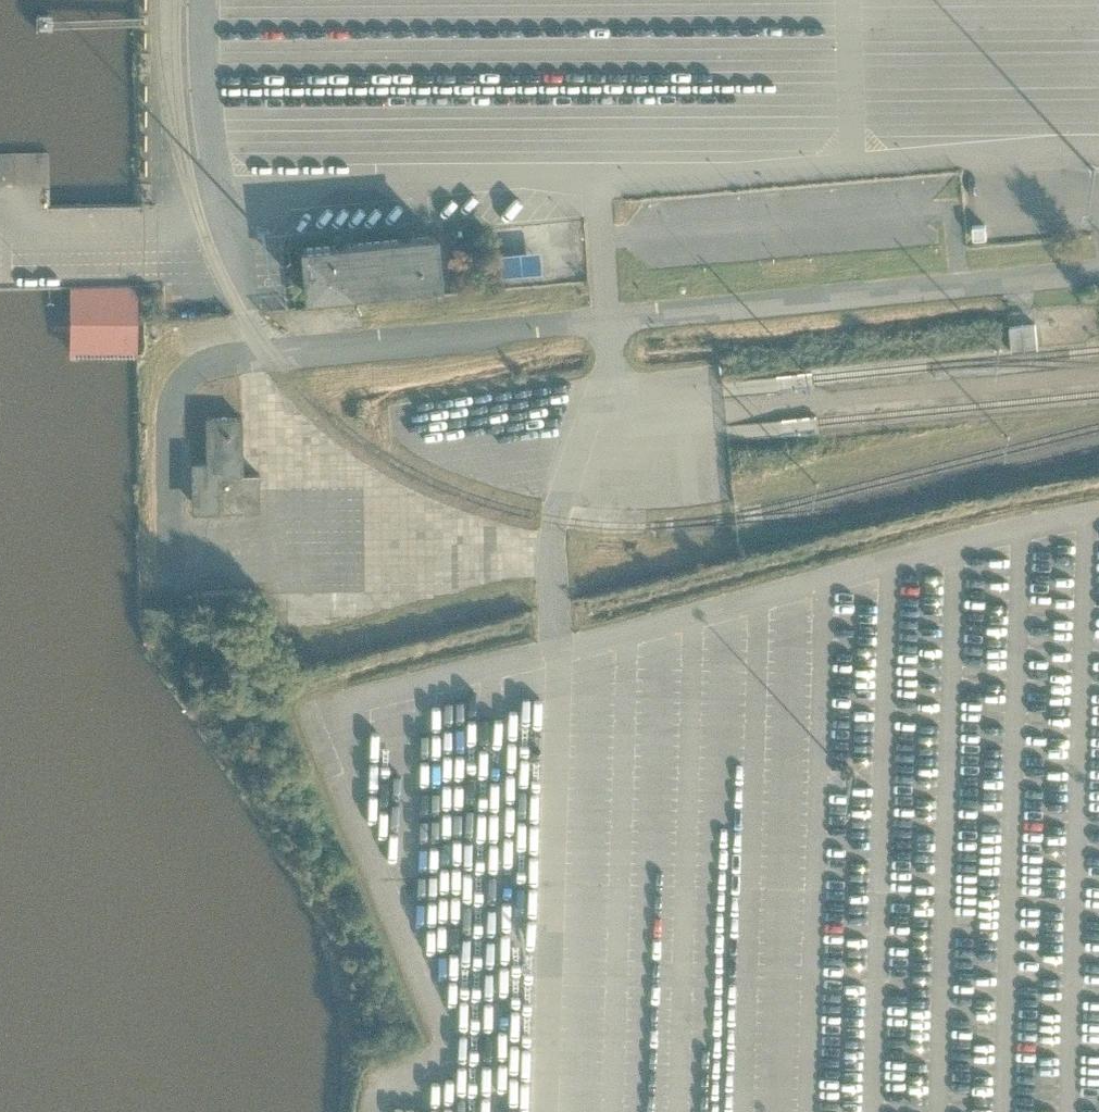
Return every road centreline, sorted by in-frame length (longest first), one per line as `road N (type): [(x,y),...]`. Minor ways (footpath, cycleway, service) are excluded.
road 1 (unclassified): [(1098,266),(218,355),(184,379),(169,408),(167,569)]

